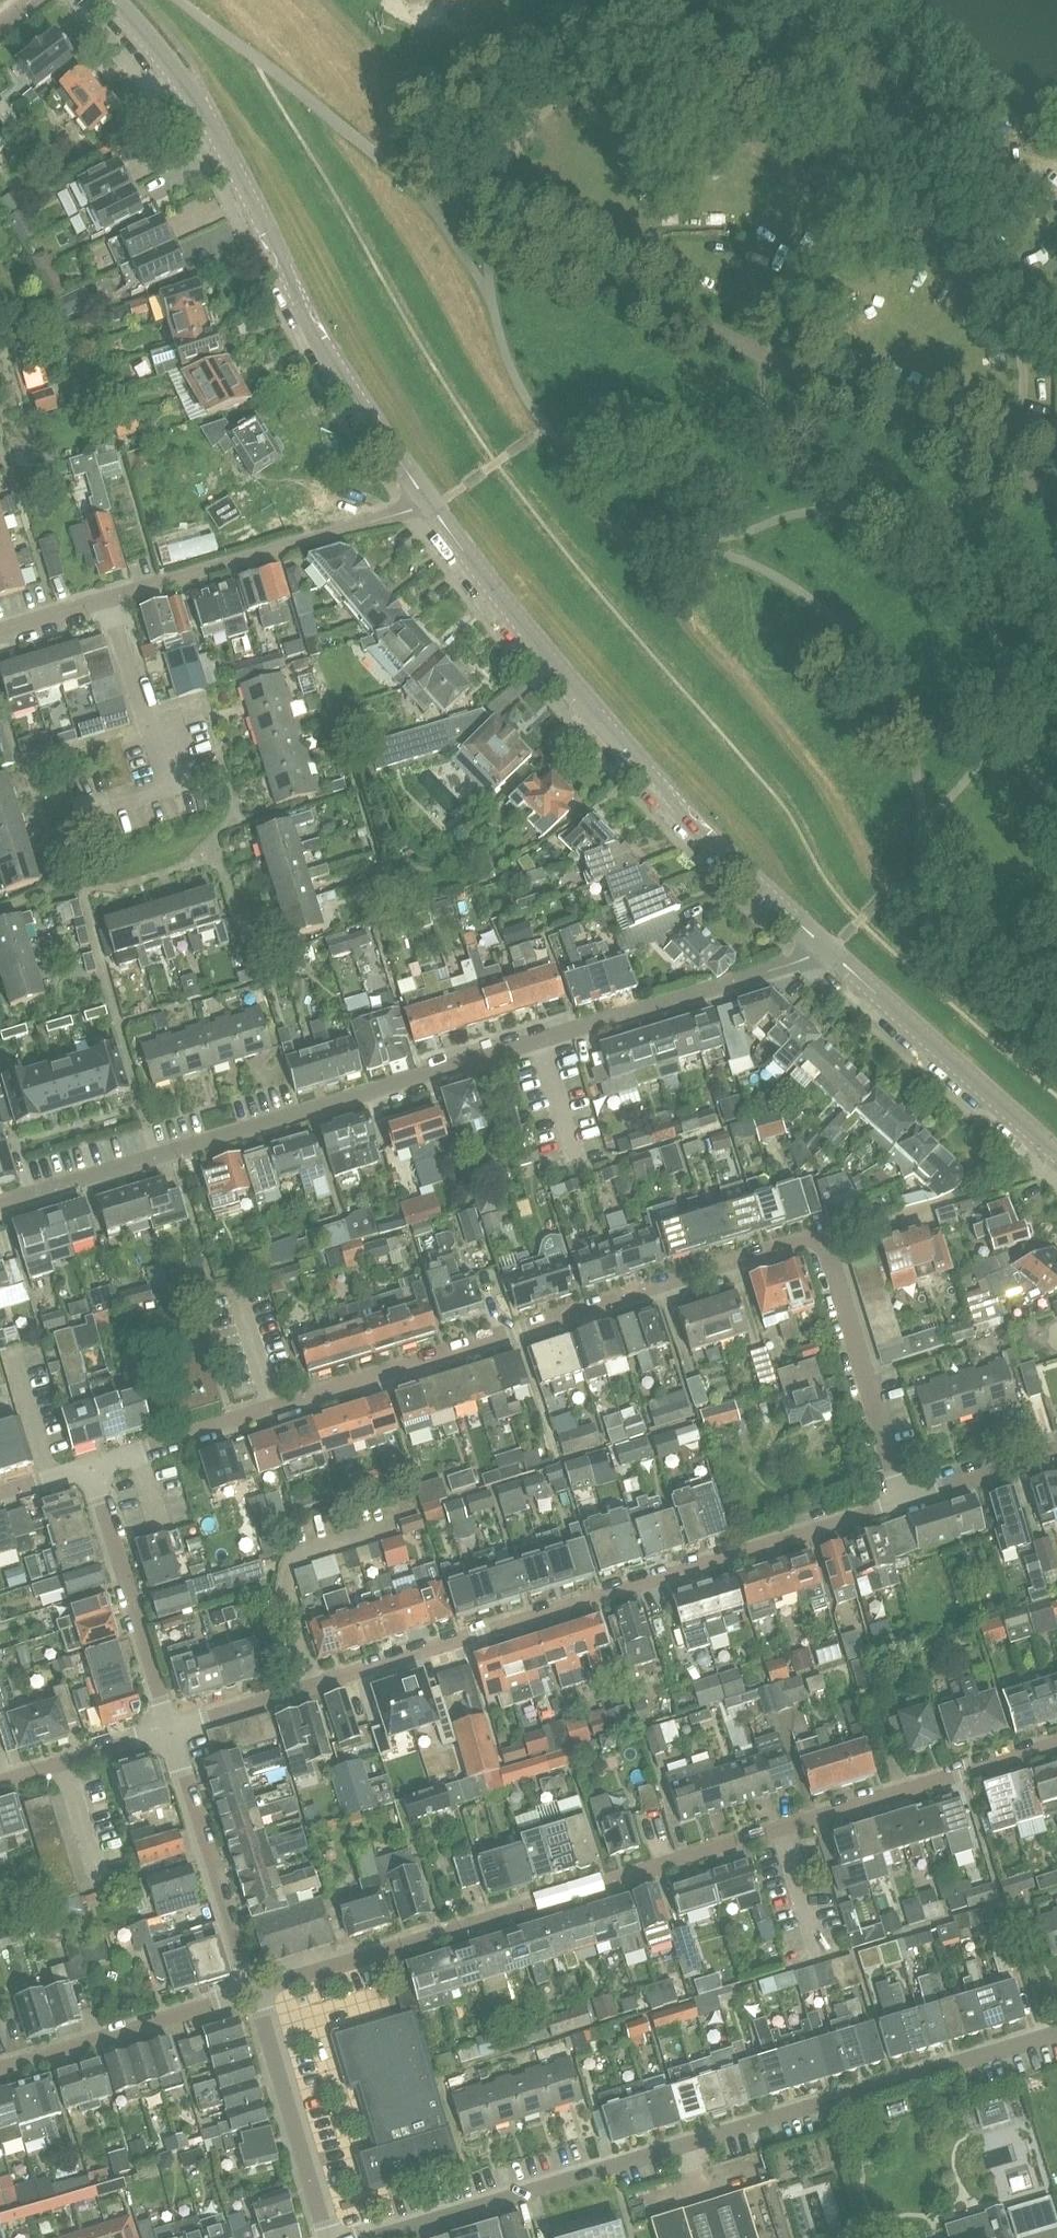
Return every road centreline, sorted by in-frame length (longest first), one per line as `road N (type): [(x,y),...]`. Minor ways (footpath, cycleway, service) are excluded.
road 1 (residential): [(904,1497),(828,1251),(807,1237),(89,1464)]
road 2 (residential): [(0,1202),(826,949)]
road 3 (residential): [(249,1994),(1056,1743)]
road 4 (residential): [(169,1729),(904,1497)]
road 5 (residential): [(389,2237),(1056,2030)]
road 6 (tertiary): [(826,949),(663,789),(552,662),(426,499)]
road 7 (tertiary): [(426,499),(341,372),(200,108),(112,0)]
road 8 (residential): [(109,598),(426,499)]
road 9 (tertiary): [(1056,1152),(826,949)]
road 10 (residential): [(79,811),(166,786),(109,598)]
road 11 (residential): [(169,1729),(89,1464)]
road 12 (residential): [(249,1994),(169,1729)]
road 13 (residential): [(0,2070),(249,1994)]
road 14 (residential): [(323,2237),(249,1994)]
road 15 (residential): [(0,1782),(169,1729)]
road 16 (residential): [(904,1497),(1056,1449)]

